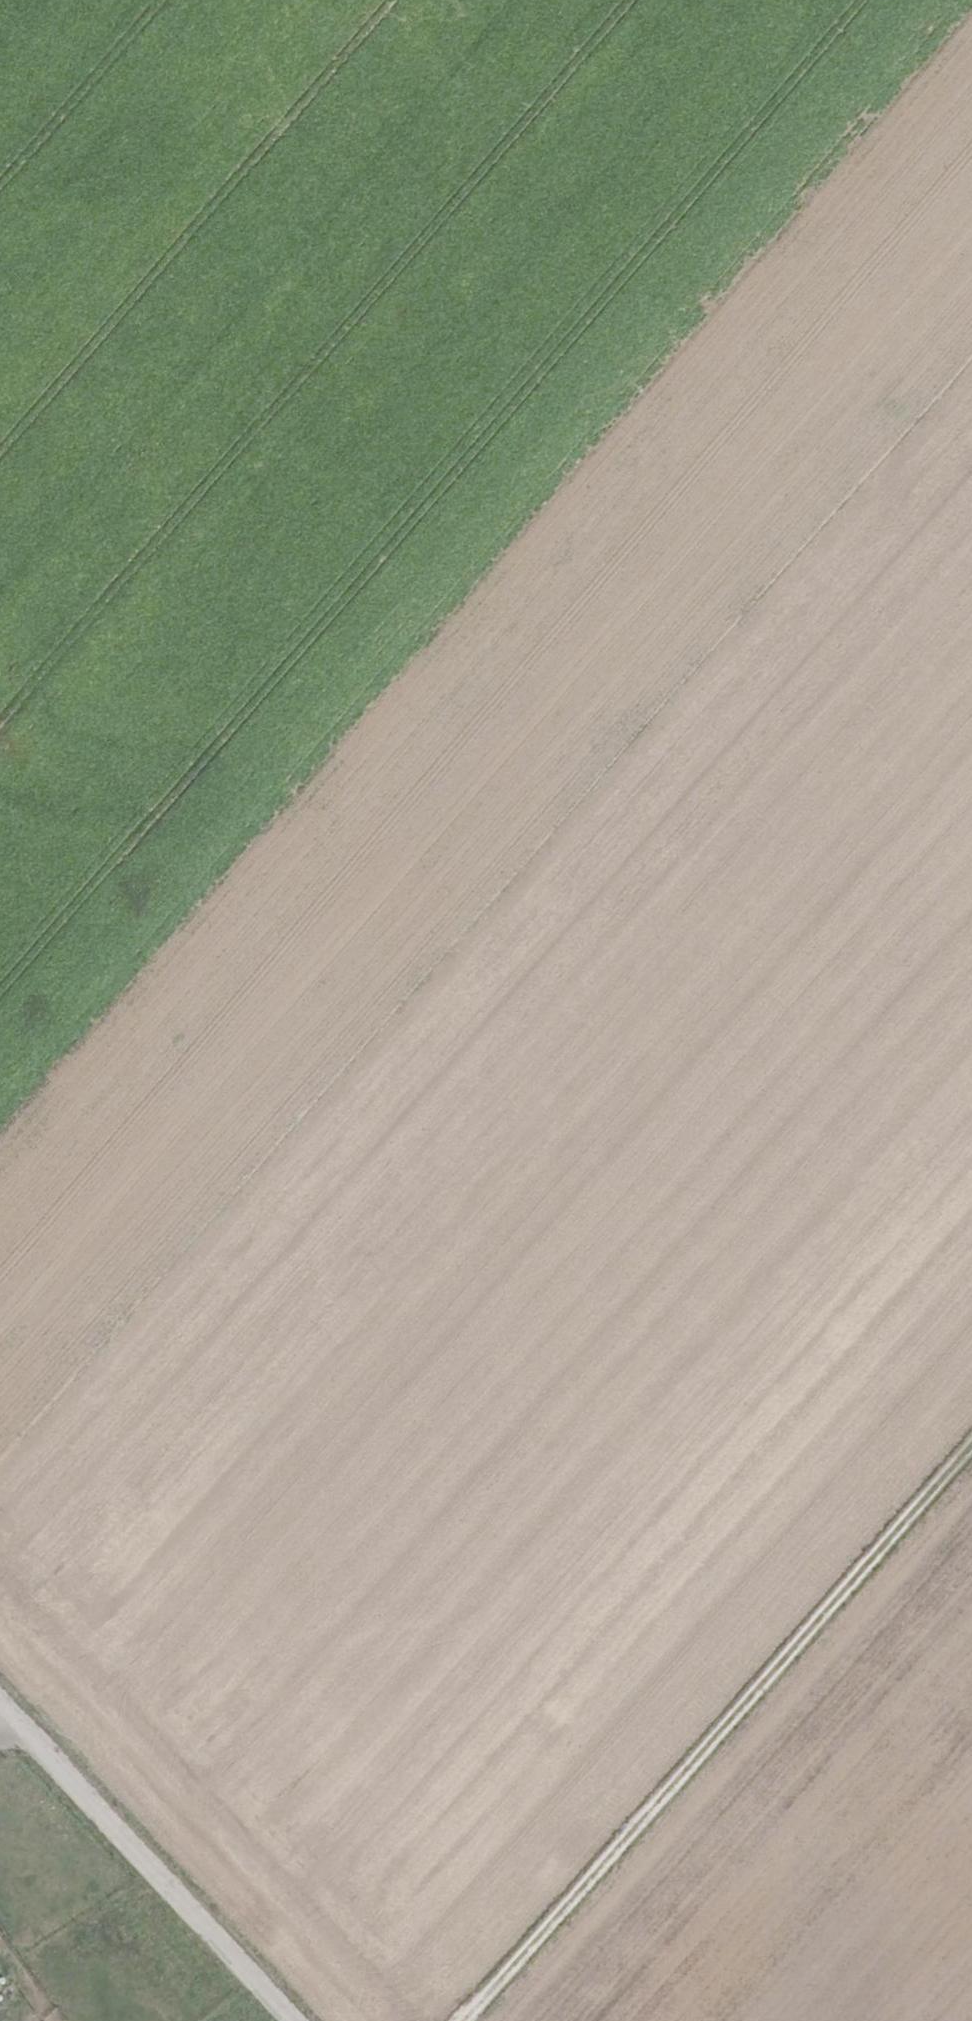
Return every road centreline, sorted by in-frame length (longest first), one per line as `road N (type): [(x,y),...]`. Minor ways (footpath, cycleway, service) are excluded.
road 1 (track): [(457,2020),(971,1433)]
road 2 (unclassified): [(283,2020),(0,1709)]

